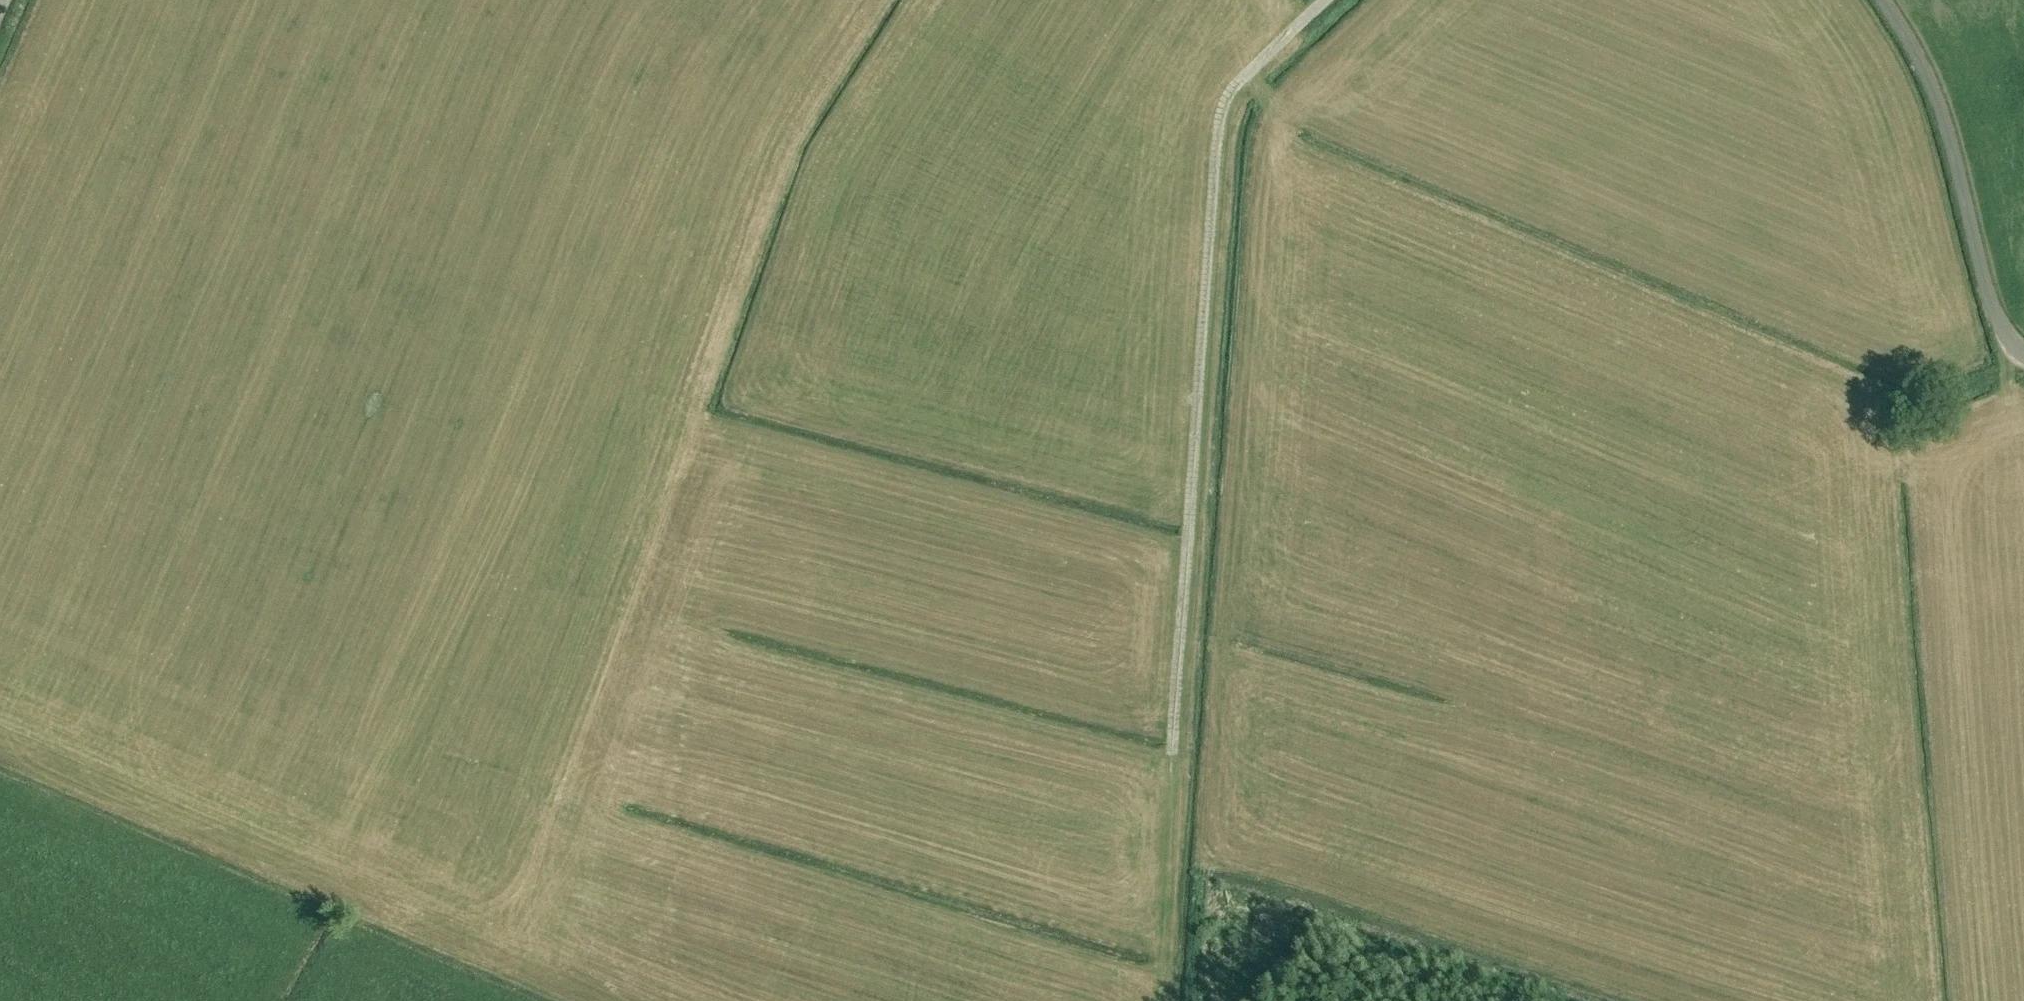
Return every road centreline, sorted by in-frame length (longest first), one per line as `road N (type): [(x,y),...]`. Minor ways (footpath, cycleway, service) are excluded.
road 1 (track): [(1325,0),(1224,103),(1174,750)]
road 2 (unclassified): [(1881,0),(1929,76),(1993,303),(2023,354)]

